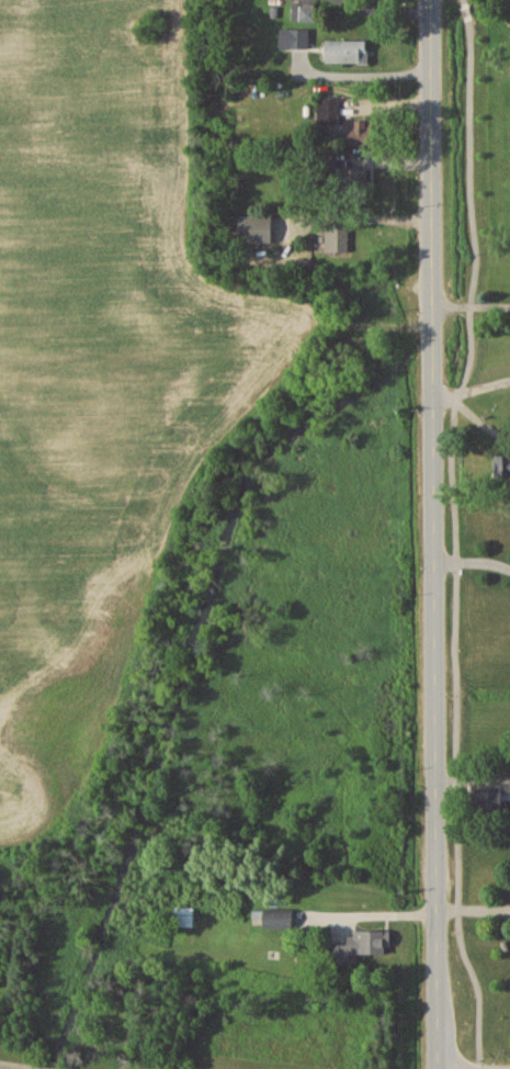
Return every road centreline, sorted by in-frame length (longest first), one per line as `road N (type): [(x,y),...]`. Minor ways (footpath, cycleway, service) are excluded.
road 1 (tertiary): [(431,394),(440,1068)]
road 2 (tertiary): [(429,0),(430,302)]

